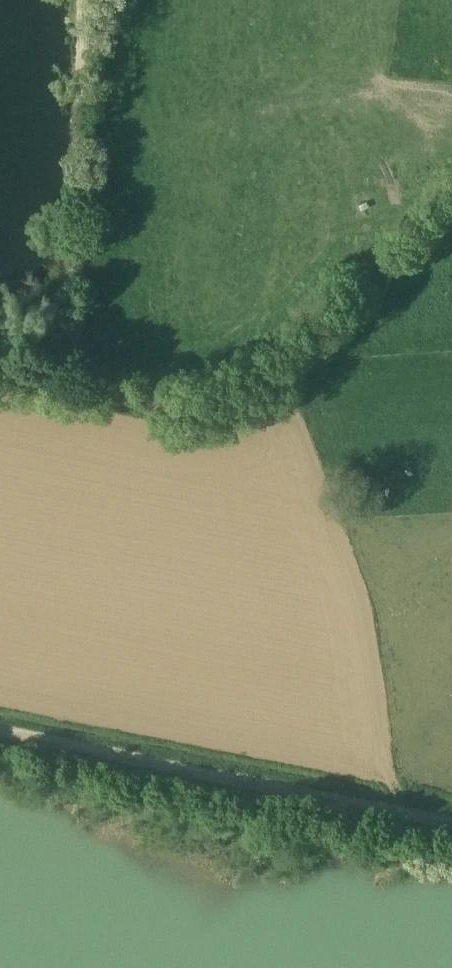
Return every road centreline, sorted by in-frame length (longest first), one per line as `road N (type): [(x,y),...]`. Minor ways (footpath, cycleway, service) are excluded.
road 1 (track): [(451,820),(0,730)]

